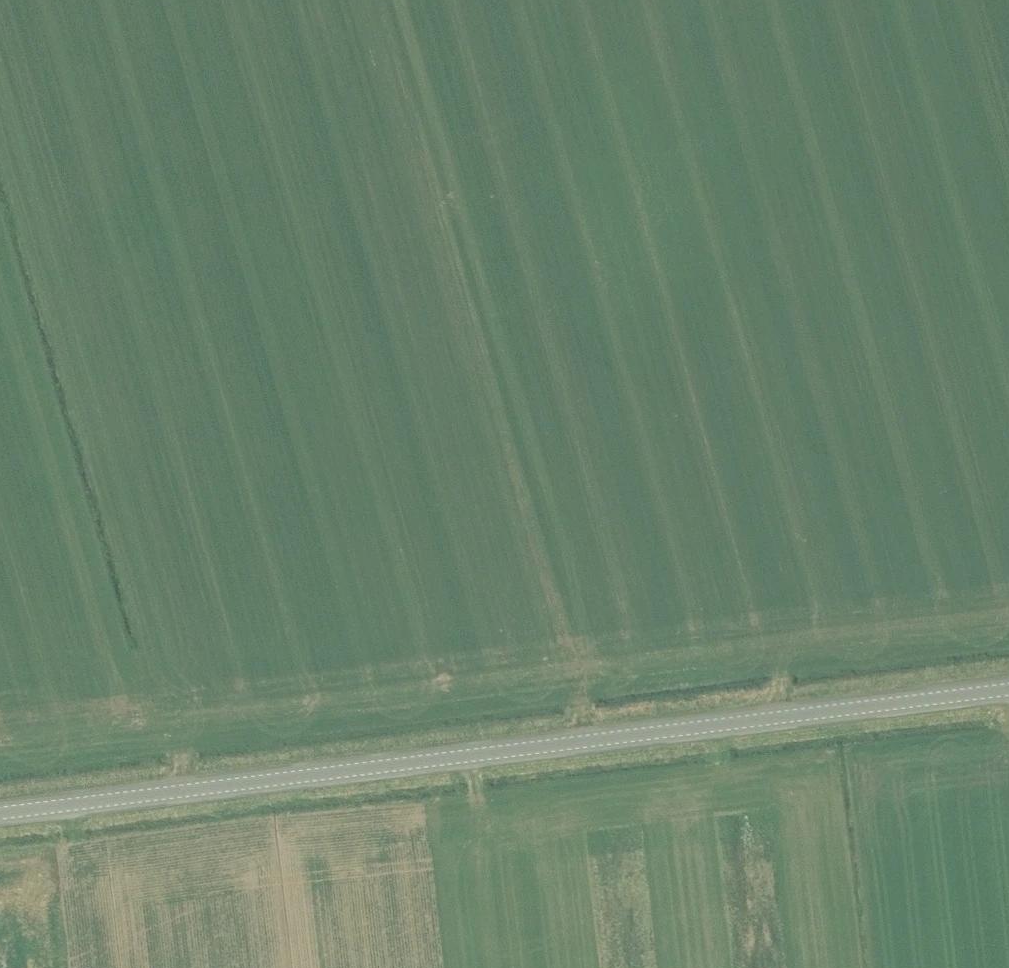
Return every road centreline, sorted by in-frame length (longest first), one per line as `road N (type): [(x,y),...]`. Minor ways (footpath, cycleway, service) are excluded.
road 1 (tertiary): [(1008,684),(0,809)]

